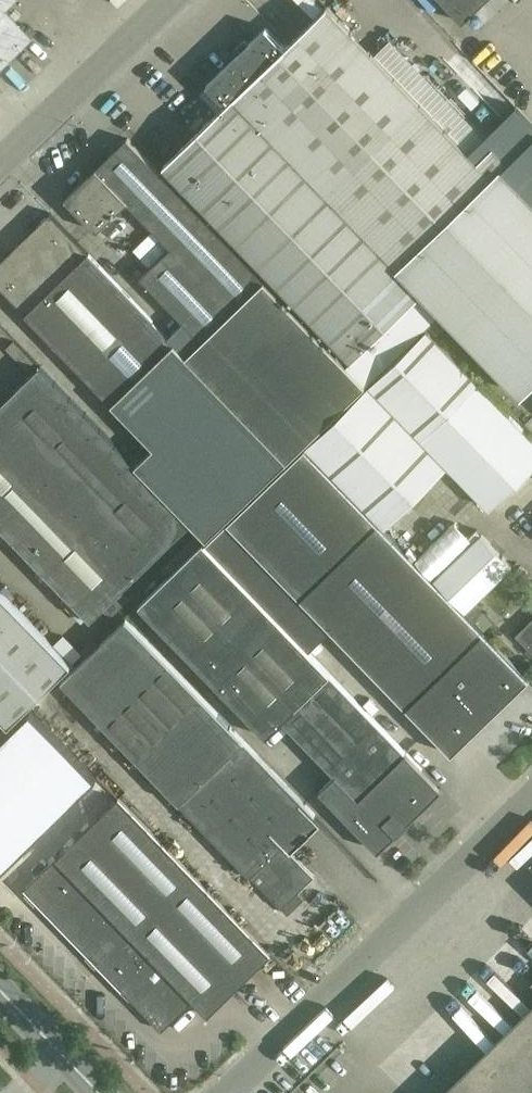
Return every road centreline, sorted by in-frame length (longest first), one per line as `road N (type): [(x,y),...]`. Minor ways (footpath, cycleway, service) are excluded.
road 1 (unclassified): [(225,1092),(531,795)]
road 2 (residential): [(0,166),(171,0)]
road 3 (tertiary): [(95,1092),(0,994)]

